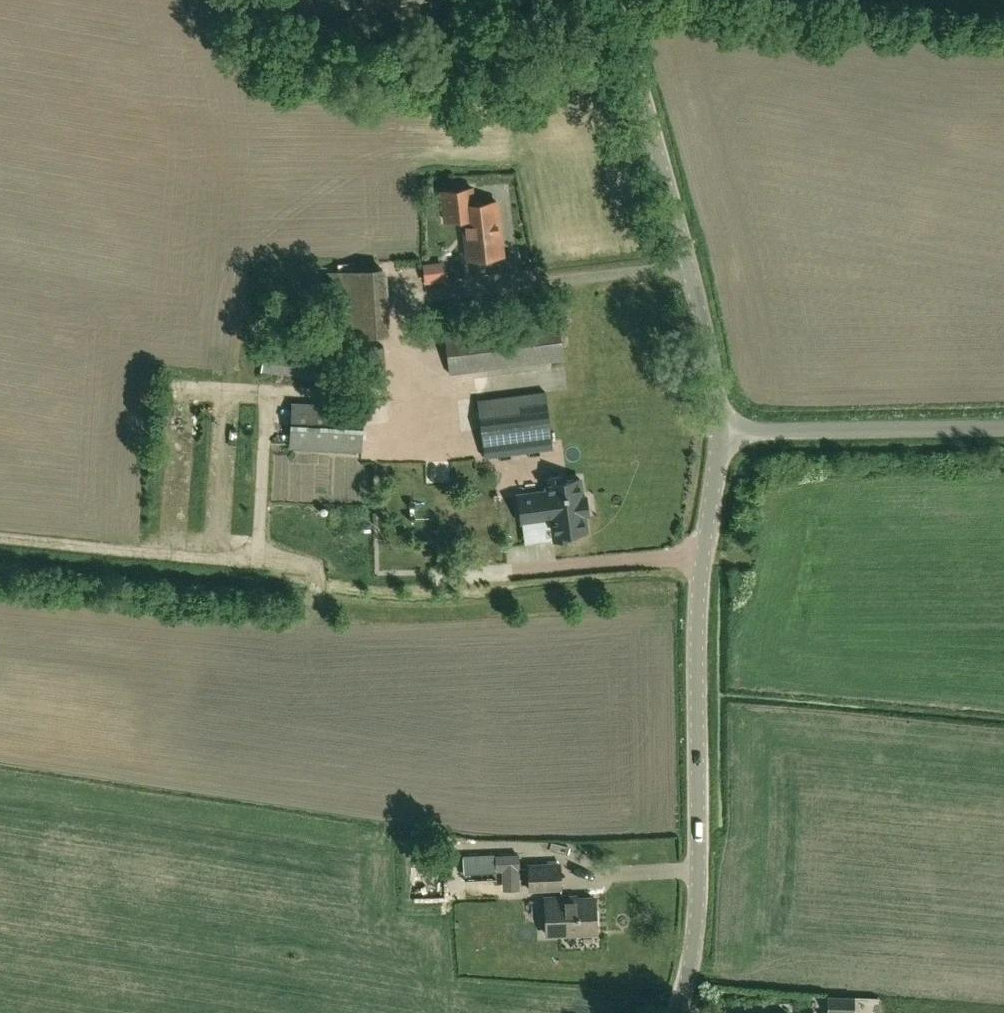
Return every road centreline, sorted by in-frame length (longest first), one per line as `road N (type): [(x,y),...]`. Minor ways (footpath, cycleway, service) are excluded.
road 1 (unclassified): [(681,1012),(699,897),(699,585),(720,436)]
road 2 (unclassified): [(720,436),(694,274),(608,0)]
road 3 (track): [(0,534),(316,570),(320,622)]
road 4 (unclassified): [(1003,429),(720,436)]
road 5 (track): [(316,570),(420,578),(528,571)]

